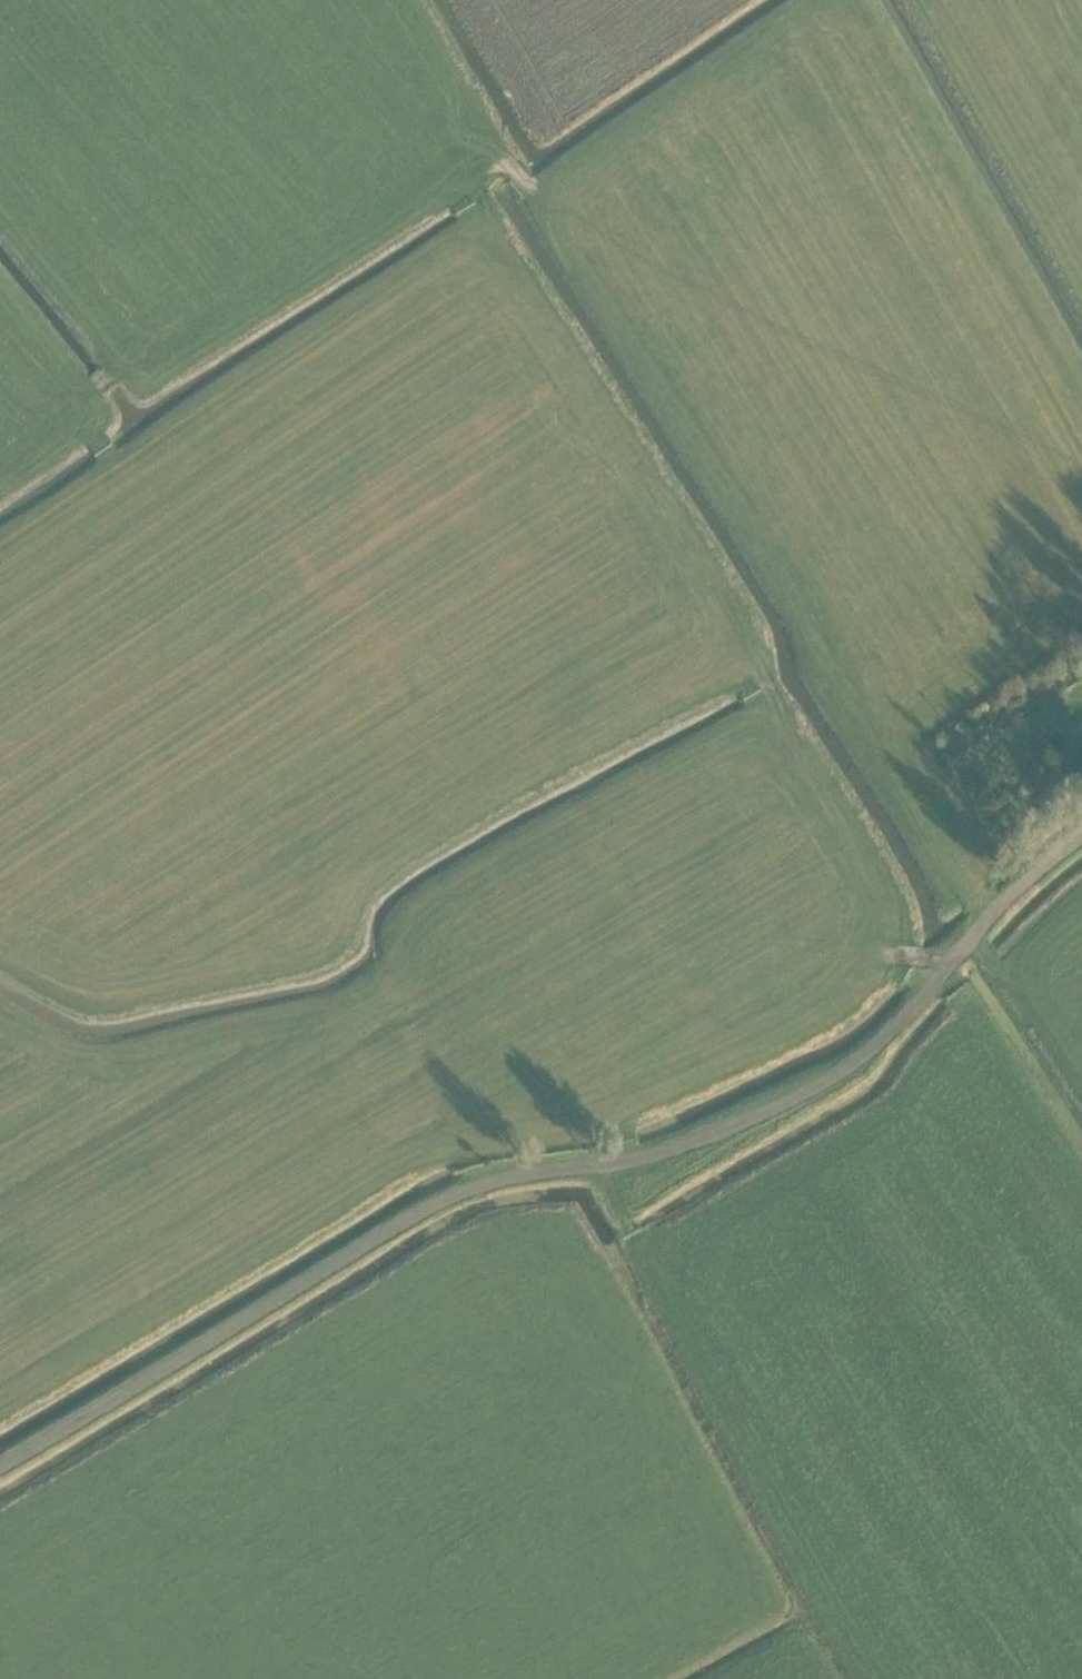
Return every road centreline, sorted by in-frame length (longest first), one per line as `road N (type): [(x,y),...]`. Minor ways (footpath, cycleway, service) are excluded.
road 1 (unclassified): [(0,1471),(432,1206),(494,1183),(691,1144),(831,1080),(868,1054),(987,920),(1081,838)]

